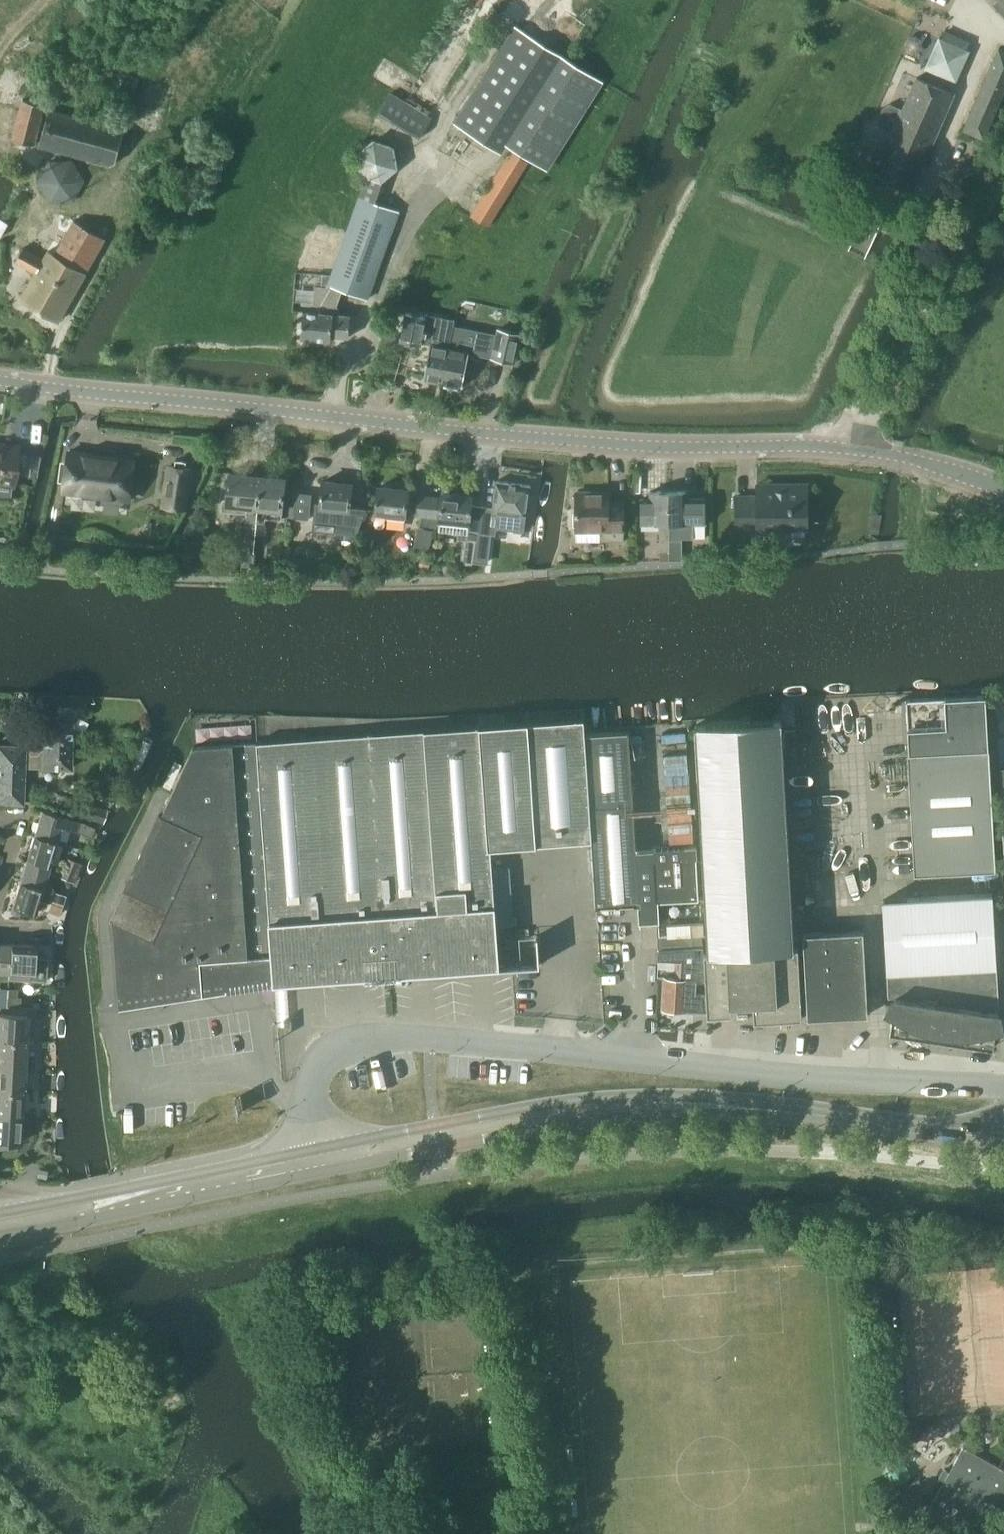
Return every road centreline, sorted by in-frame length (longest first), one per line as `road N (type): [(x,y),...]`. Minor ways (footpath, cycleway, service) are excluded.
road 1 (tertiary): [(0,1236),(584,1128),(715,1120),(910,1130)]
road 2 (tertiary): [(902,457),(825,445),(593,442),(0,380)]
road 3 (tertiary): [(910,1130),(756,1100),(654,1097),(448,1126),(50,1205)]

